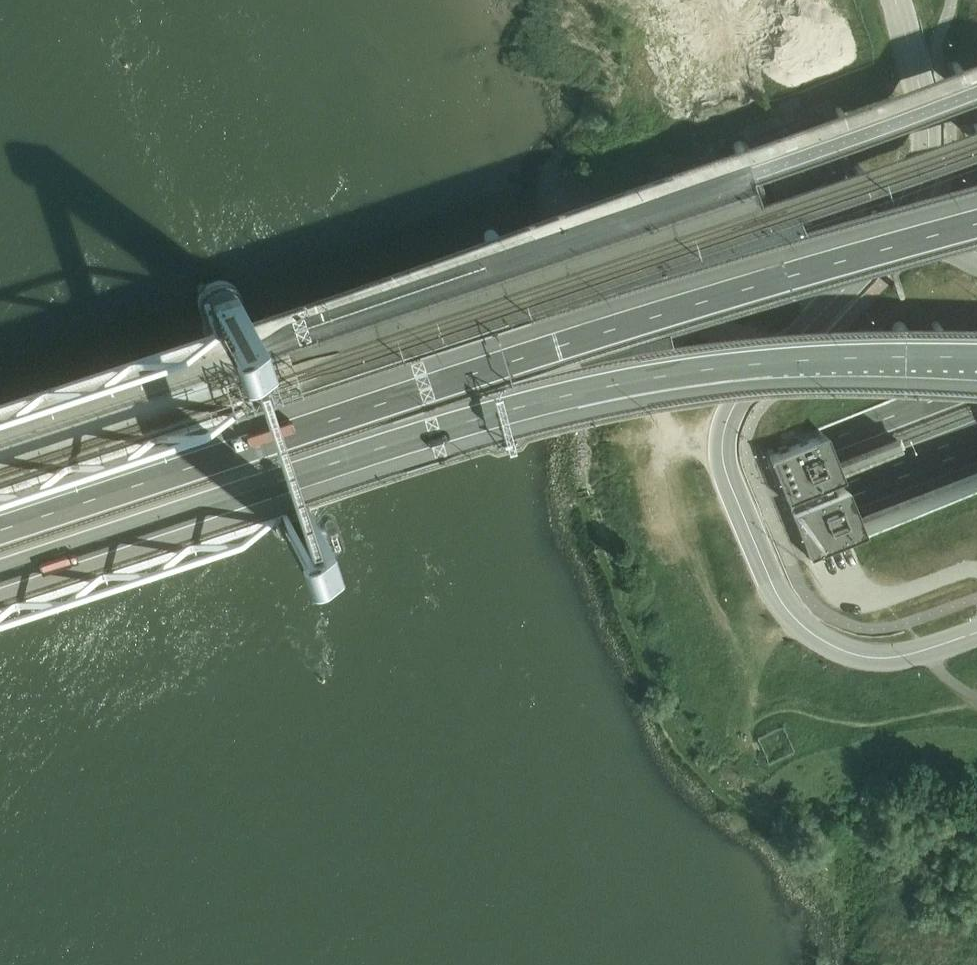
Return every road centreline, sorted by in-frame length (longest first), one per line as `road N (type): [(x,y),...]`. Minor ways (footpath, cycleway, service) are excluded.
road 1 (motorway): [(976,404),(0,787)]
road 2 (motorway): [(0,848),(976,469)]
road 3 (motorway): [(976,210),(660,297),(0,506)]
road 4 (motorway): [(0,554),(425,417),(595,375),(778,351),(976,351)]
road 5 (unclassified): [(976,633),(897,657),(865,658),(816,638),(775,592),(722,465),(736,403),(885,250),(919,202),(938,124),(902,0)]

